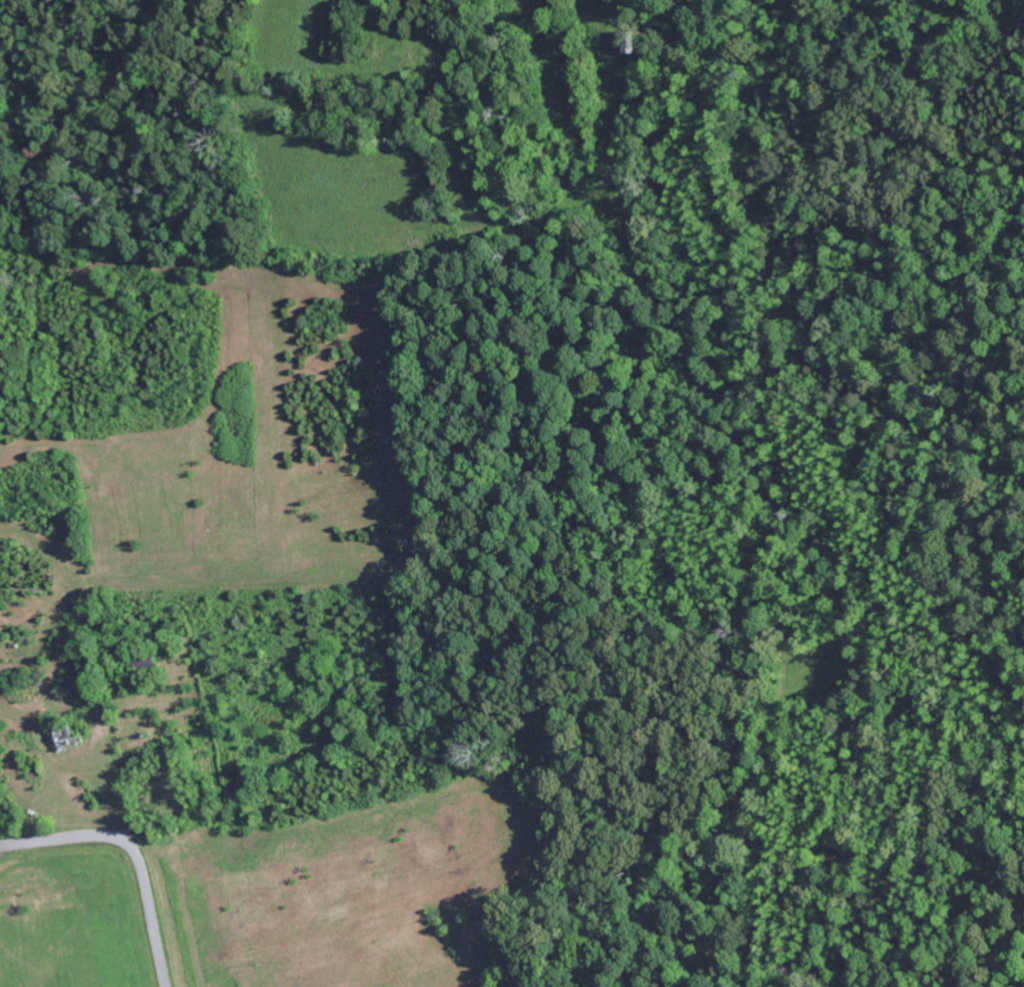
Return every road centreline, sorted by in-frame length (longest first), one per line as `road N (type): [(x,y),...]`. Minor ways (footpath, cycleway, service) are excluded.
road 1 (residential): [(169,986),(146,876),(131,852),(104,841),(0,848)]

